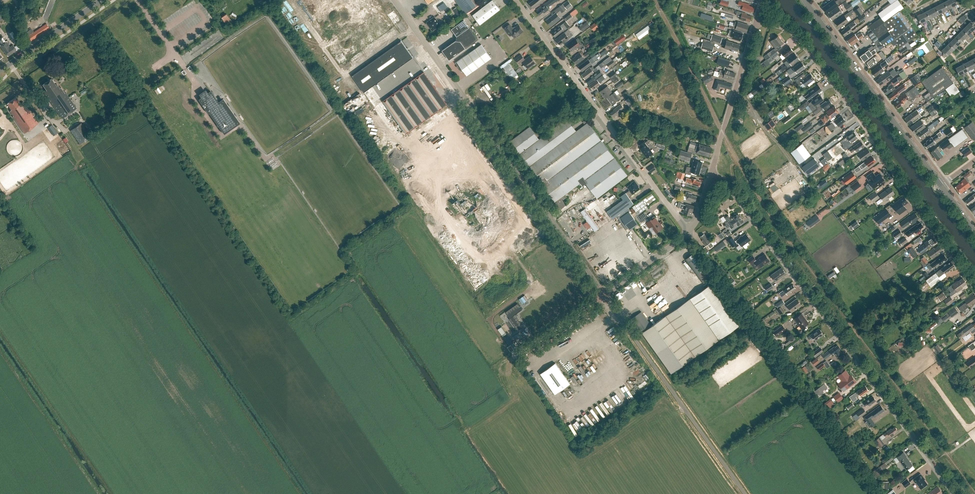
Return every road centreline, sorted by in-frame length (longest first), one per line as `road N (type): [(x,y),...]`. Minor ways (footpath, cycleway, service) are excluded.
road 1 (residential): [(955,493),(730,187),(711,176)]
road 2 (unclassified): [(604,295),(395,0)]
road 3 (unclassified): [(974,286),(804,43),(756,20)]
road 4 (unclassified): [(688,232),(516,0)]
road 5 (unclassified): [(745,493),(604,295)]
road 6 (secondary): [(941,186),(804,0)]
road 7 (unclassified): [(711,176),(756,20)]
road 8 (unclassified): [(0,71),(102,0)]

